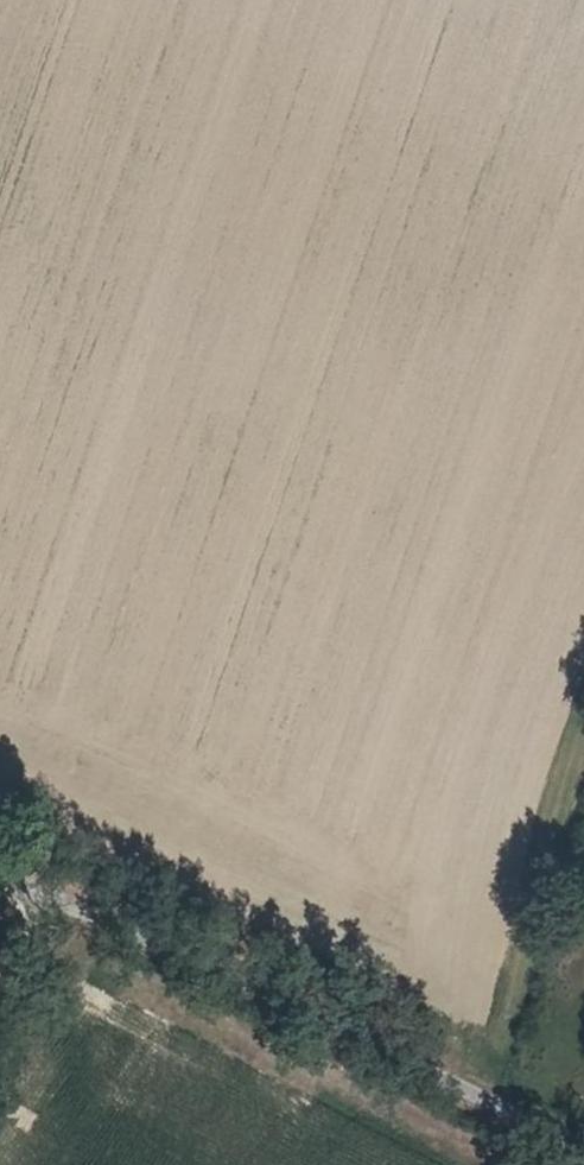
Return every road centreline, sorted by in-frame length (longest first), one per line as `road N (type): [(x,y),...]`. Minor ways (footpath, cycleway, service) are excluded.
road 1 (unclassified): [(0,884),(583,1155)]

